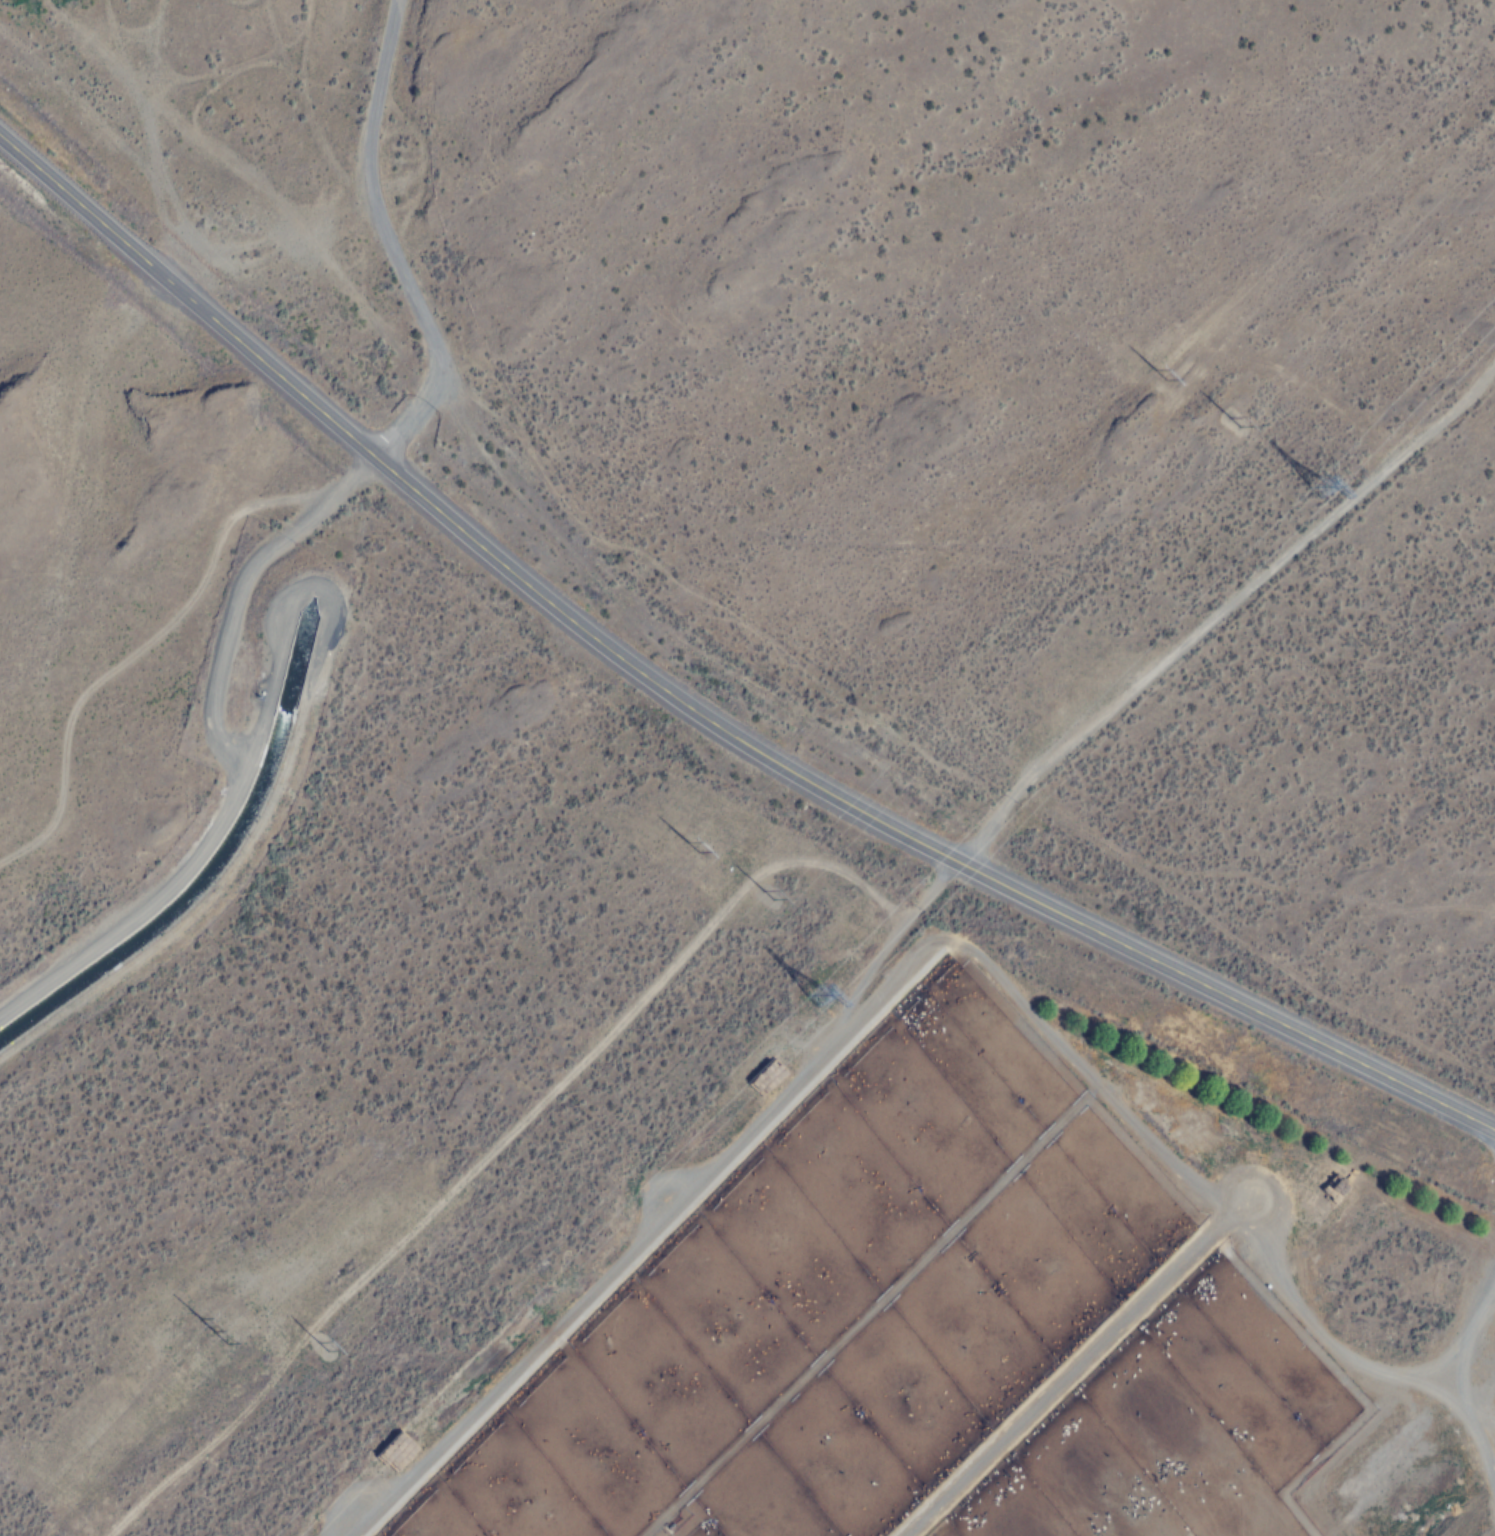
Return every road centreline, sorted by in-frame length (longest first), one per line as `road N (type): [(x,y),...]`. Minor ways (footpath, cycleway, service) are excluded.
road 1 (secondary): [(1494,1131),(1015,890),(748,744),(635,669),(372,457),(0,130)]

